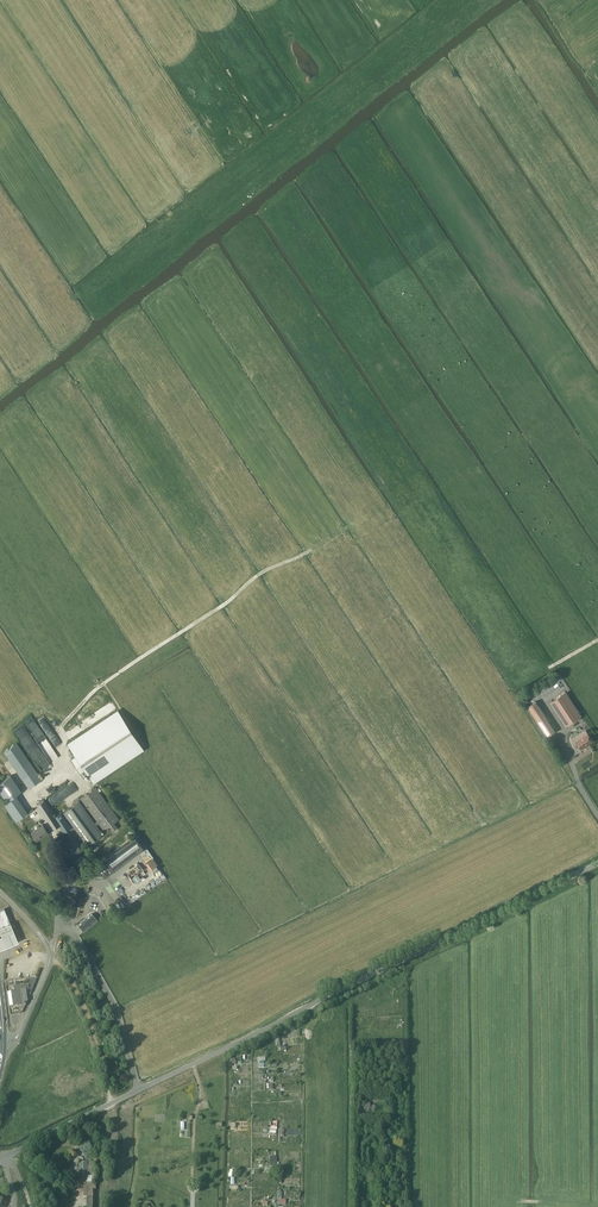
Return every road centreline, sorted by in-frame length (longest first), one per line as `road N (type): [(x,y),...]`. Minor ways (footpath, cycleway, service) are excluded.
road 1 (unclassified): [(139,1089),(597,864)]
road 2 (track): [(49,950),(75,989),(107,1073),(114,1136),(109,1206)]
road 3 (unclassified): [(139,1089),(113,1004),(75,938),(57,923)]
road 4 (unclassified): [(7,1156),(139,1089)]

